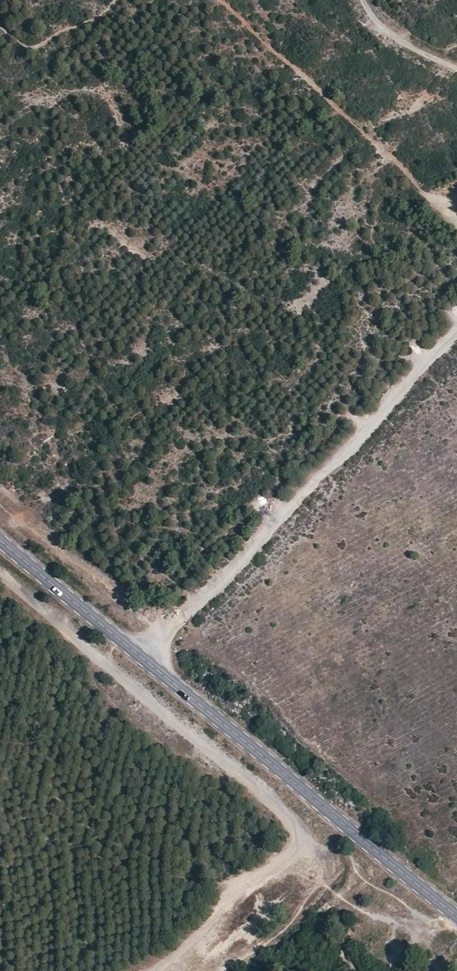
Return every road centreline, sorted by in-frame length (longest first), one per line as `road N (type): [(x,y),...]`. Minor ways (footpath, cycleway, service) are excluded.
road 1 (track): [(0,582),(279,805),(301,834),(298,856),(149,970)]
road 2 (secondary): [(456,916),(0,542)]
road 3 (track): [(141,659),(456,335)]
road 4 (track): [(456,70),(389,36),(362,0)]

